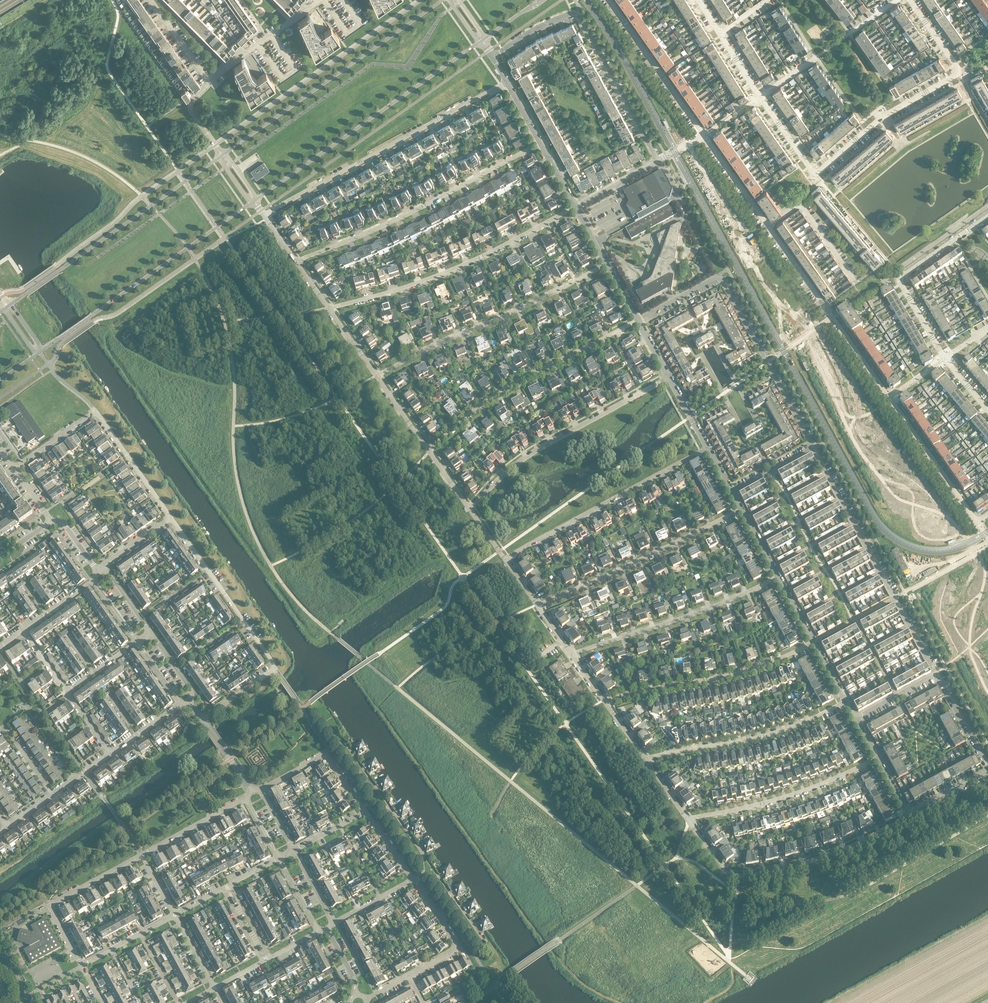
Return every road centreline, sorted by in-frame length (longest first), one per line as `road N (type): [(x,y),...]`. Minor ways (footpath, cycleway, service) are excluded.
road 1 (residential): [(977,522),(768,226)]
road 2 (residential): [(760,97),(817,172),(883,117),(957,74),(910,0)]
road 3 (residential): [(813,448),(722,279),(637,320)]
road 4 (residential): [(264,215),(507,83)]
road 5 (residential): [(201,719),(274,667),(170,517)]
road 6 (secondary): [(257,199),(479,43)]
road 7 (residential): [(296,261),(382,226),(540,143)]
road 8 (residential): [(329,308),(447,271),(575,207)]
road 9 (secondary): [(443,0),(225,153)]
road 10 (residential): [(658,161),(576,13),(493,56)]
road 11 (residential): [(936,674),(813,448)]
road 12 (residential): [(376,375),(606,264)]
road 13 (secondary): [(219,157),(11,304)]
road 14 (secondary): [(43,349),(251,203)]
road 15 (residential): [(429,451),(503,390),(637,320)]
road 16 (residential): [(470,509),(528,455),(668,377)]
road 17 (residential): [(506,560),(707,448)]
road 18 (residential): [(170,517),(96,412),(14,467)]
road 19 (residential): [(538,604),(743,509)]
road 20 (residential): [(574,655),(780,576)]
road 21 (residential): [(606,702),(750,671),(816,642)]
road 22 (residential): [(645,755),(768,738),(846,702)]
road 23 (residential): [(690,818),(774,802),(877,760)]
road 24 (residential): [(741,876),(850,849),(910,816)]
road 25 (residential): [(368,1000),(455,948),(415,881)]
road 26 (residential): [(81,966),(49,905),(142,855)]
road 27 (residential): [(704,135),(610,0)]
road 28 (unclassified): [(209,82),(320,0)]
road 29 (residential): [(857,283),(800,204),(768,226)]

